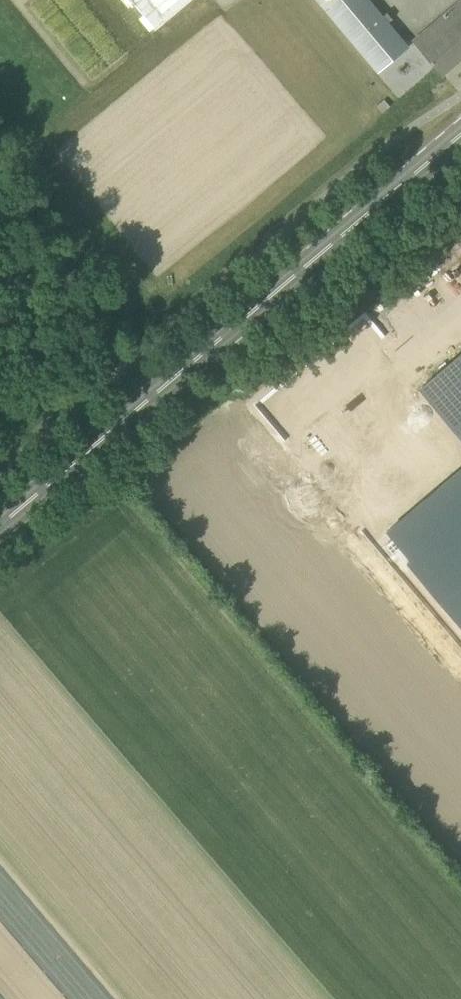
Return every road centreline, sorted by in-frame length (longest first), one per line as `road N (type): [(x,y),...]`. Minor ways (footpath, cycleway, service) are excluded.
road 1 (primary): [(0,527),(460,135)]

